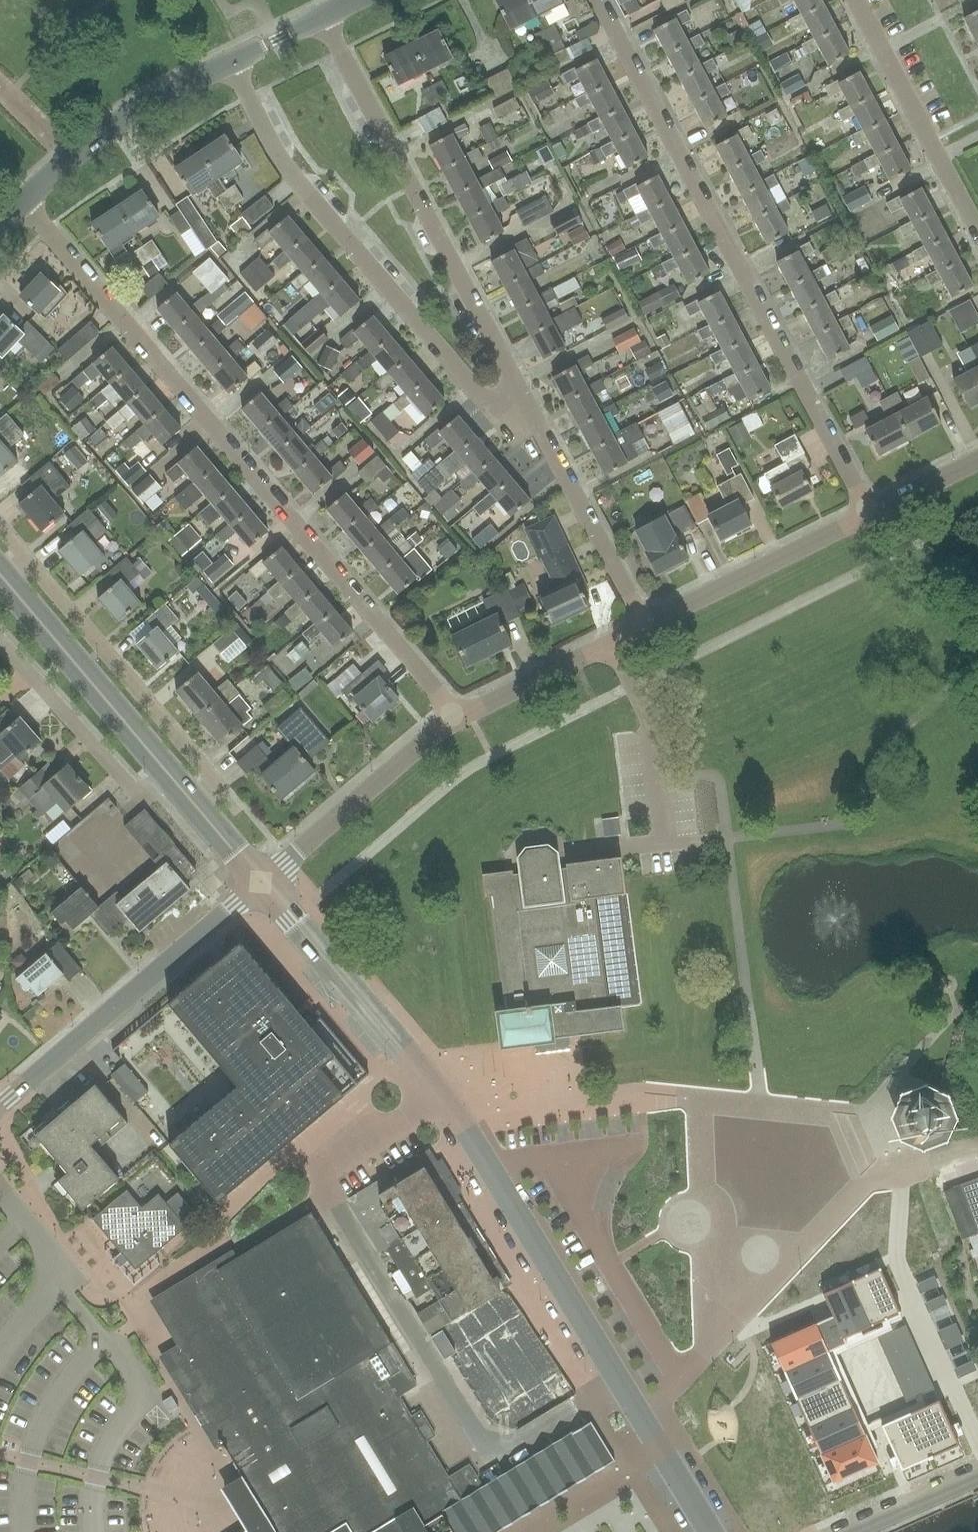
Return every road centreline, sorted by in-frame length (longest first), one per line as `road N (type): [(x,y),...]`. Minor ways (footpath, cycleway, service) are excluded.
road 1 (tertiary): [(710,1531),(476,1144),(260,880)]
road 2 (residential): [(460,717),(23,202)]
road 3 (residential): [(870,513),(599,0)]
road 4 (residential): [(522,393),(486,403),(277,157),(230,61)]
road 5 (residential): [(522,393),(322,17)]
road 6 (tertiary): [(260,880),(0,572)]
road 7 (residential): [(0,1106),(260,880)]
road 8 (residential): [(646,626),(522,393)]
road 9 (residential): [(977,233),(855,0)]
road 10 (residential): [(260,880),(460,717)]
road 11 (tertiary): [(23,202),(103,132),(230,61)]
road 12 (residential): [(646,626),(870,513)]
road 13 (residential): [(0,640),(141,795)]
road 14 (residential): [(460,717),(646,626)]
road 15 (residential): [(853,1531),(977,1478)]
road 16 (residential): [(870,513),(977,460)]

